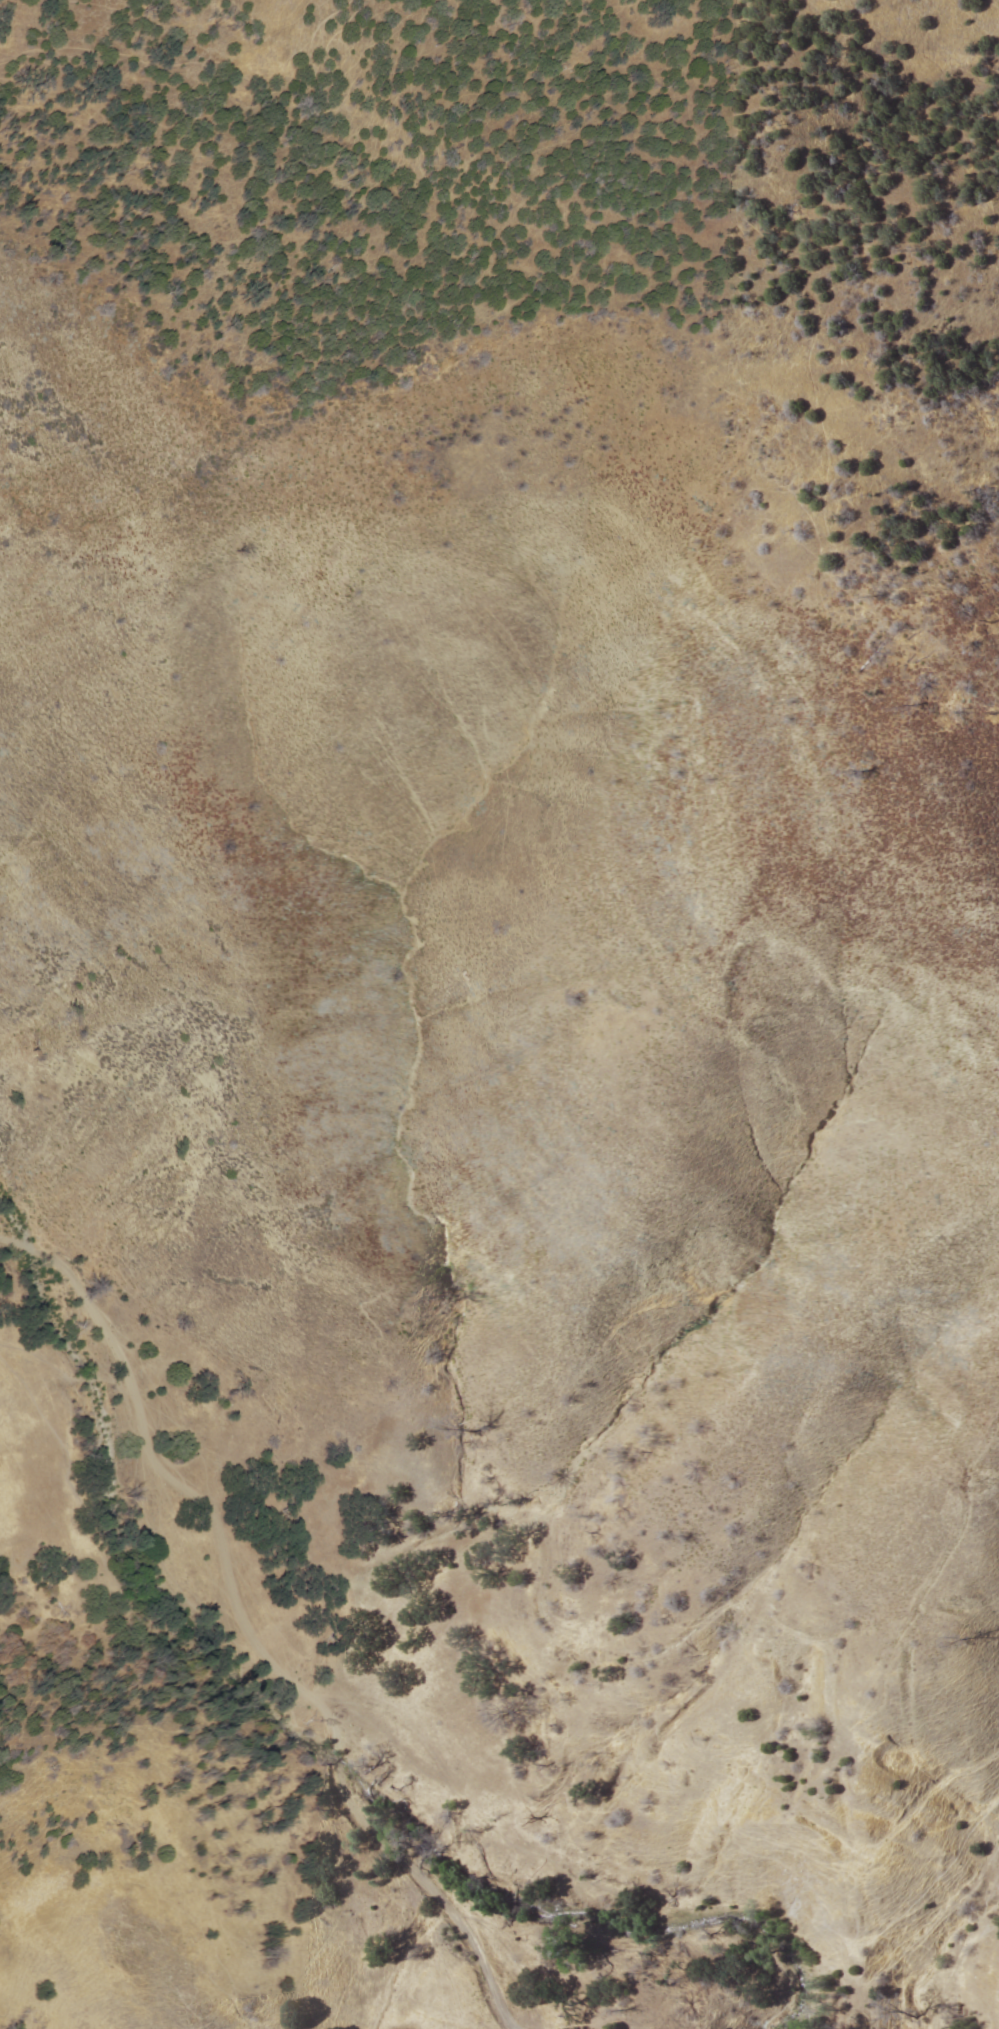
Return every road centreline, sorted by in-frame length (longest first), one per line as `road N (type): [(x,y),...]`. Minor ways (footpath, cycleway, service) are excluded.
road 1 (track): [(521,2028),(558,1989),(582,1933),(578,1896),(567,1881),(485,1833),(424,1746),(392,1717),(310,1699),(277,1677),(233,1594),(220,1533),(152,1468),(113,1343),(61,1274),(0,1244)]

